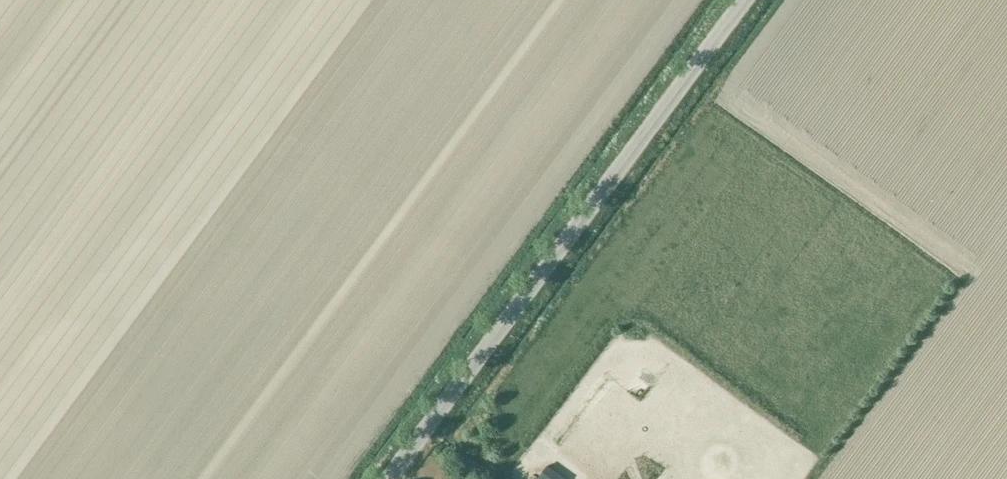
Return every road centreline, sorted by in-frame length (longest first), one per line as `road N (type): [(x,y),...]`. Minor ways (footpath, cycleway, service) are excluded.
road 1 (unclassified): [(389,478),(746,0)]

